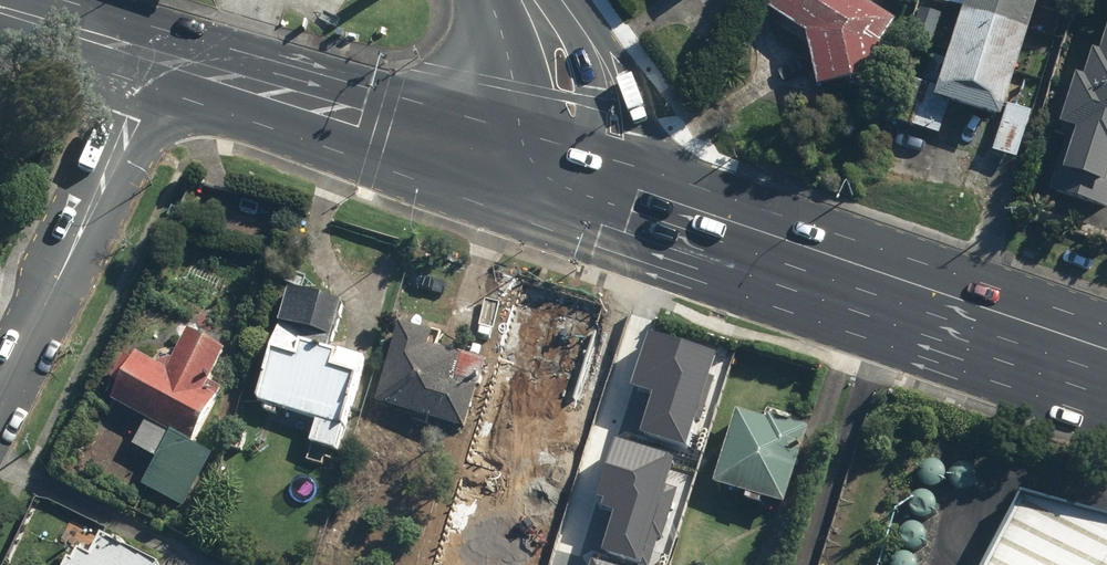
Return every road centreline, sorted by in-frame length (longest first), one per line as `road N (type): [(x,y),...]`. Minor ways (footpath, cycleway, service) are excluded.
road 1 (primary): [(1106,367),(714,236)]
road 2 (primary): [(526,175),(166,59)]
road 3 (secondary): [(166,59),(0,393)]
road 4 (primary): [(581,28),(621,62),(646,143),(714,236)]
road 5 (secondary): [(526,175),(522,0)]
road 6 (primary): [(166,59),(0,9)]
road 7 (secondary): [(581,28),(592,78),(594,196)]
road 8 (primary): [(714,236),(594,196)]

